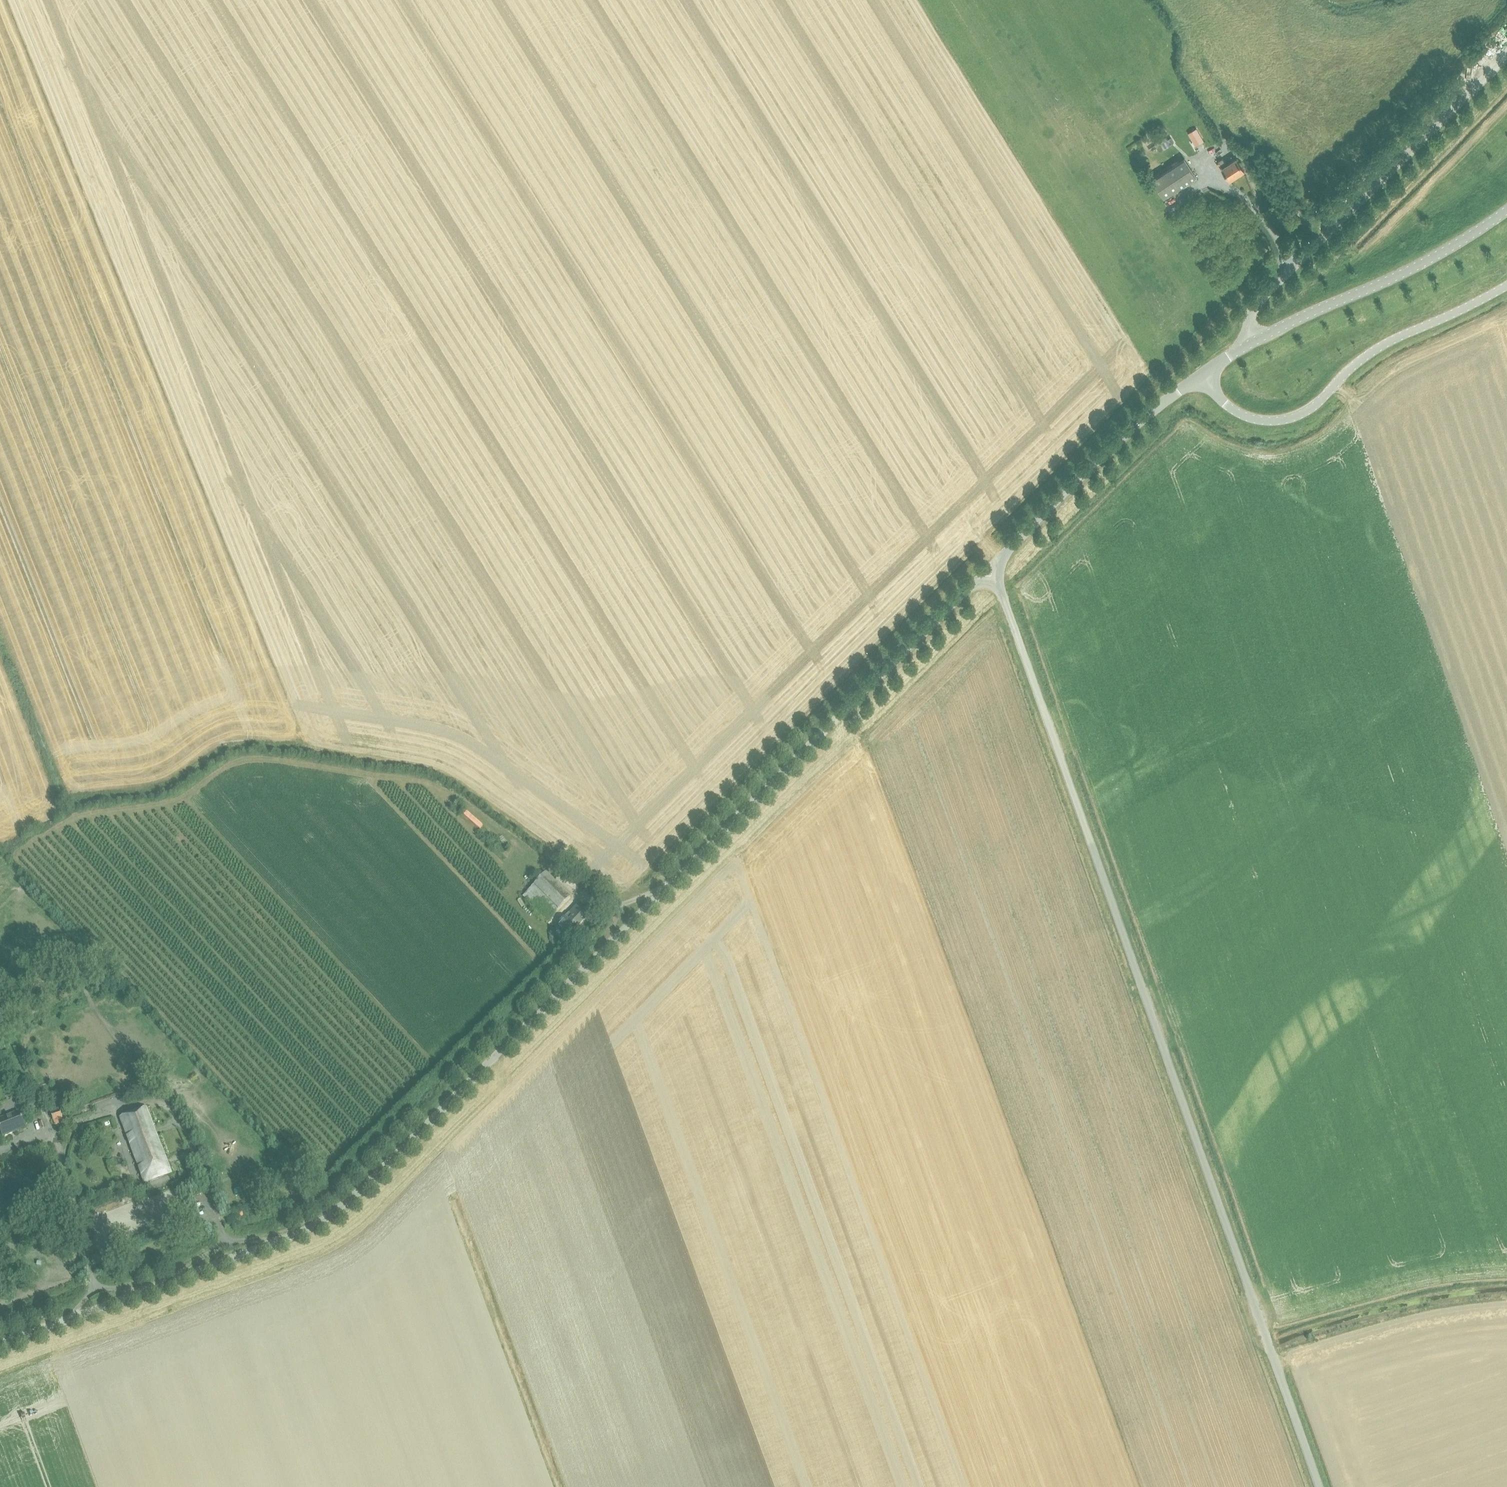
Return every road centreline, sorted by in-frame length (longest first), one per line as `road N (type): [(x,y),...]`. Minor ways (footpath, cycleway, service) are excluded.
road 1 (unclassified): [(0,1343),(314,1225),(350,1198),(988,572)]
road 2 (unclassified): [(1317,1486),(988,572)]
road 3 (unclassified): [(1250,343),(1245,329),(1253,309),(1506,55)]
road 4 (unclassified): [(1202,373),(1242,416),(1293,417),(1371,351),(1506,285)]
road 5 (unclassified): [(988,572),(1125,435),(1202,373)]
road 6 (unclassified): [(1250,343),(1416,267),(1506,210)]

